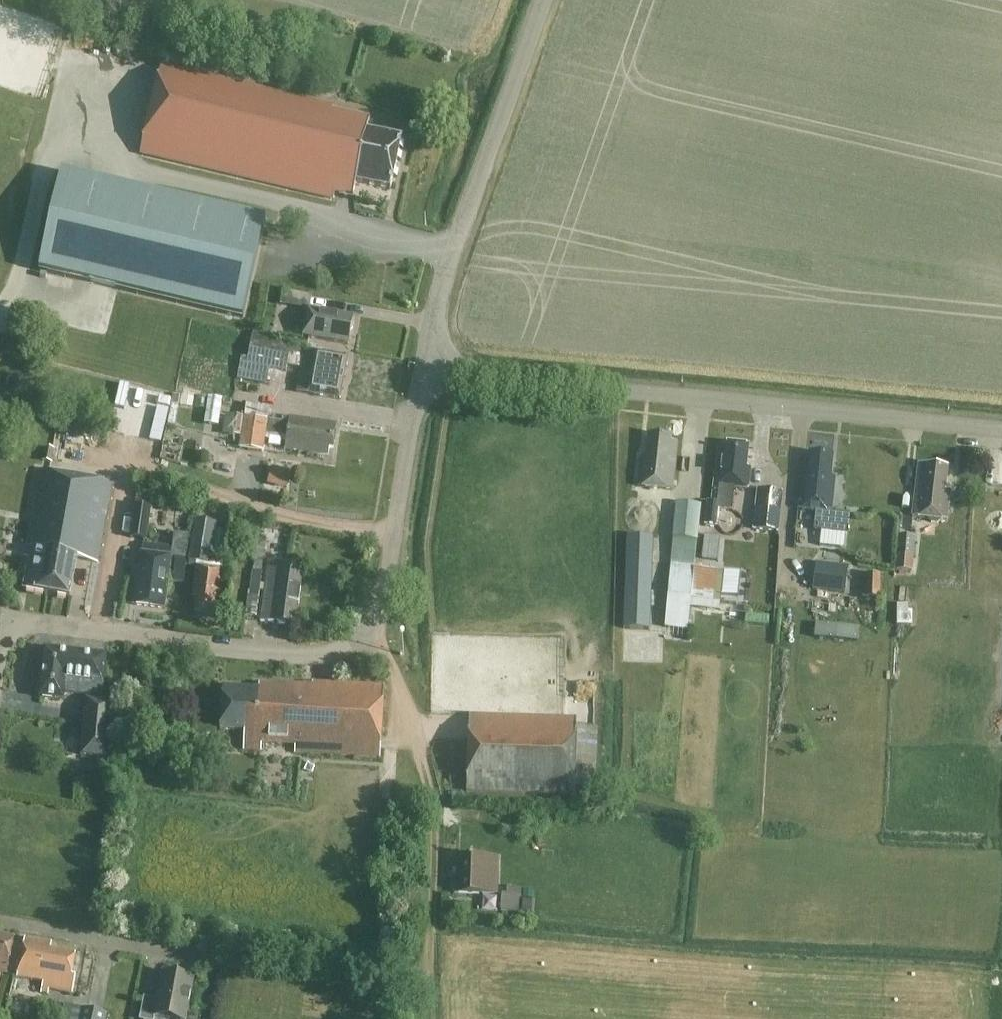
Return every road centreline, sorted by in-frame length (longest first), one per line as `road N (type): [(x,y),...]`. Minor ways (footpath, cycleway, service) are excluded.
road 1 (unclassified): [(1001,428),(600,386),(427,380)]
road 2 (unclassified): [(0,652),(12,617),(297,655),(340,648),(368,630)]
road 3 (unclassified): [(427,380),(455,244),(546,0)]
road 4 (track): [(418,731),(435,804),(430,1018)]
road 5 (unclassified): [(368,630),(427,380)]
road 6 (residential): [(220,959),(0,917)]
road 7 (track): [(430,973),(394,982),(220,959)]

